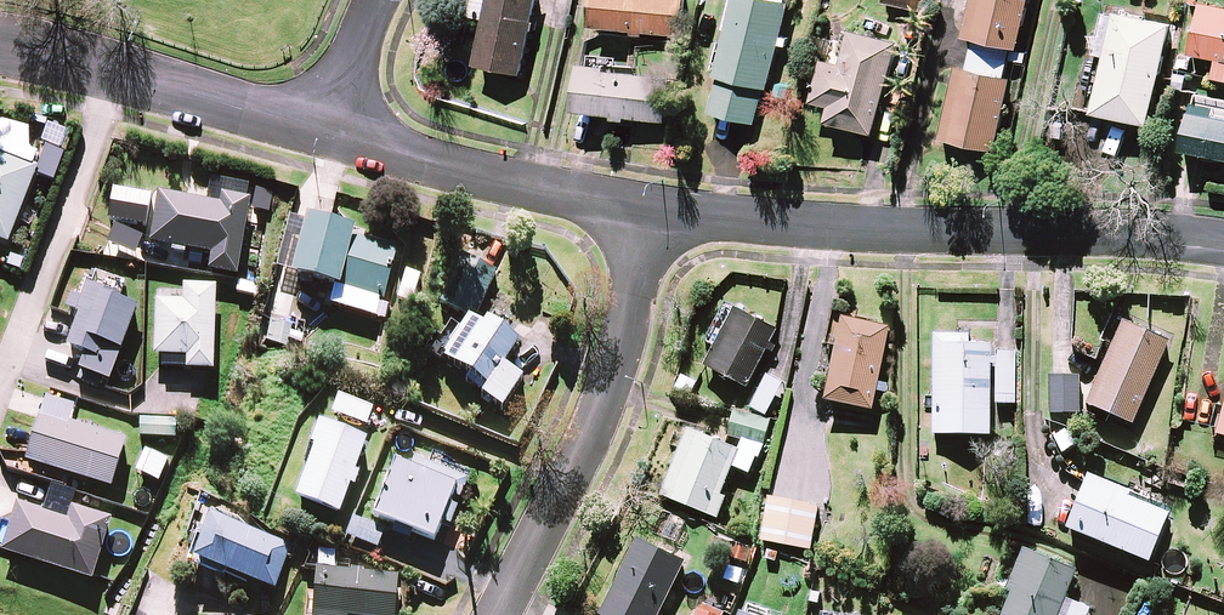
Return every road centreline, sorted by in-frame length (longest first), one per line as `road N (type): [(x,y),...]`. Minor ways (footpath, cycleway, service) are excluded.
road 1 (residential): [(652,214),(1223,245)]
road 2 (residential): [(652,214),(597,421),(496,614)]
road 3 (residential): [(323,135),(652,214)]
road 4 (residential): [(0,52),(117,76),(323,135)]
road 5 (residential): [(323,135),(375,0)]

